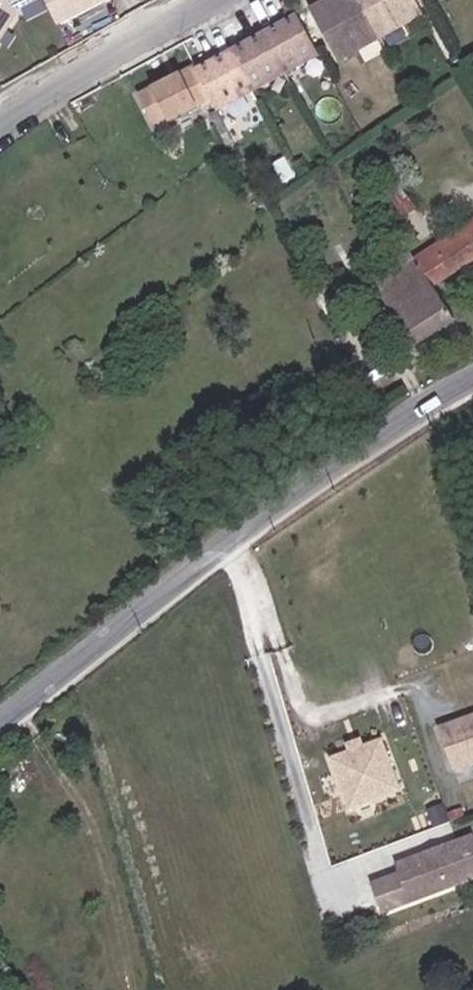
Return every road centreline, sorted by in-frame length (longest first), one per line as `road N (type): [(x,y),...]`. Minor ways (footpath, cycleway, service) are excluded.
road 1 (unclassified): [(0,719),(227,543),(472,377)]
road 2 (residential): [(0,124),(223,0)]

